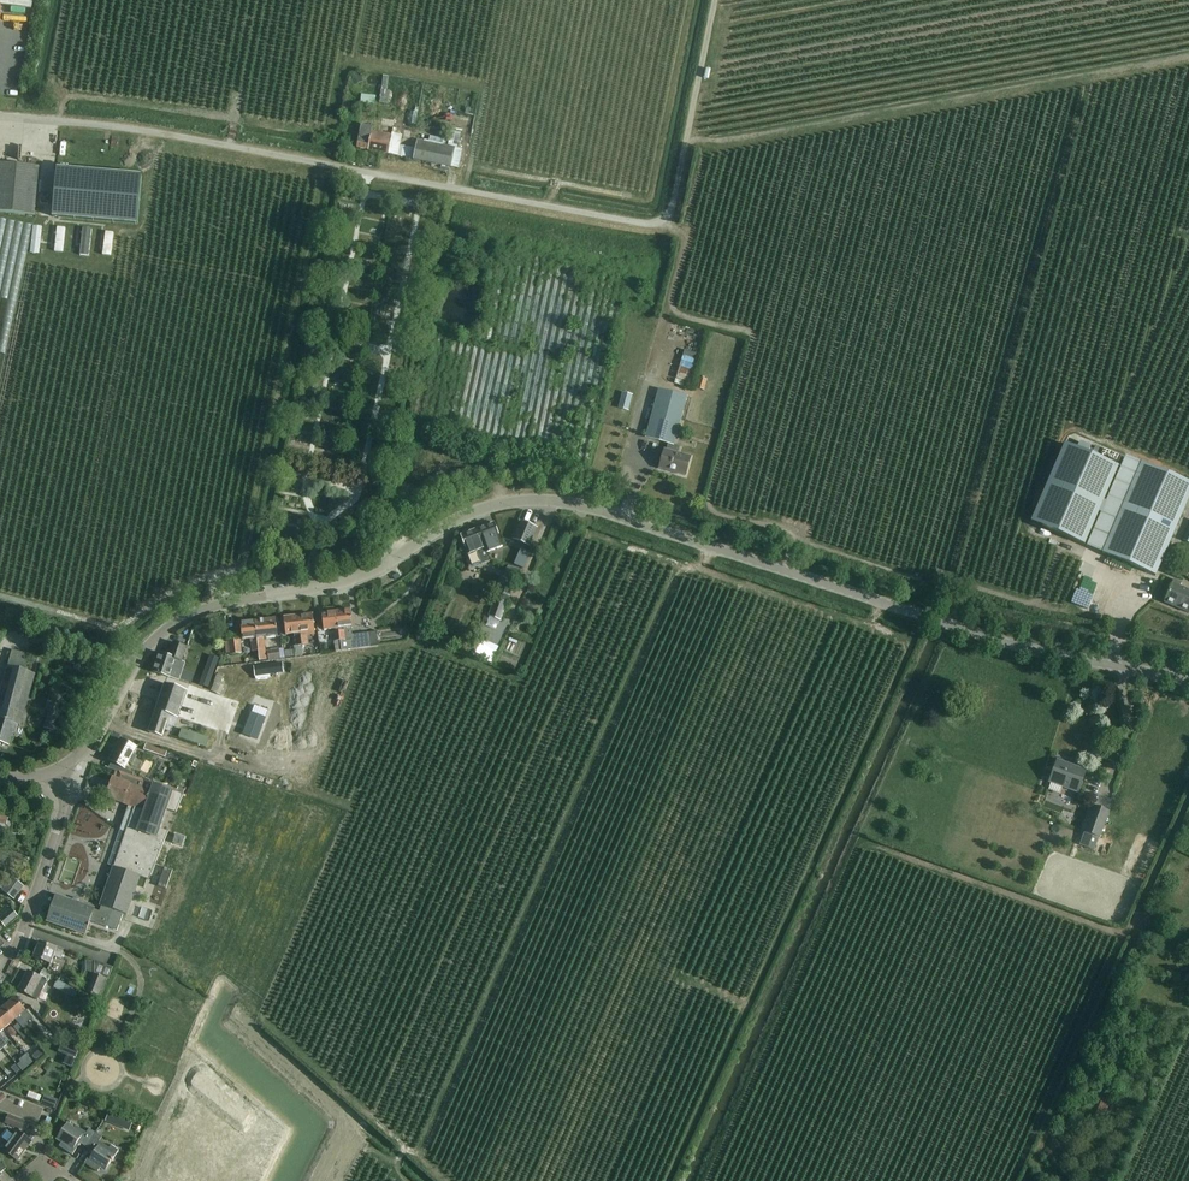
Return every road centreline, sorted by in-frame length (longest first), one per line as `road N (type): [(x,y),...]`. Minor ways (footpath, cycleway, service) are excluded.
road 1 (tertiary): [(59,774),(101,736),(140,655),(213,602),(325,588),(501,505),(546,499),(643,523),(1003,641),(1188,679)]
road 2 (residential): [(671,211),(657,224),(152,131),(0,118)]
road 3 (track): [(716,0),(671,211)]
road 4 (residential): [(0,976),(33,907),(65,802),(59,774)]
road 5 (residential): [(236,1180),(246,1161),(120,1080)]

